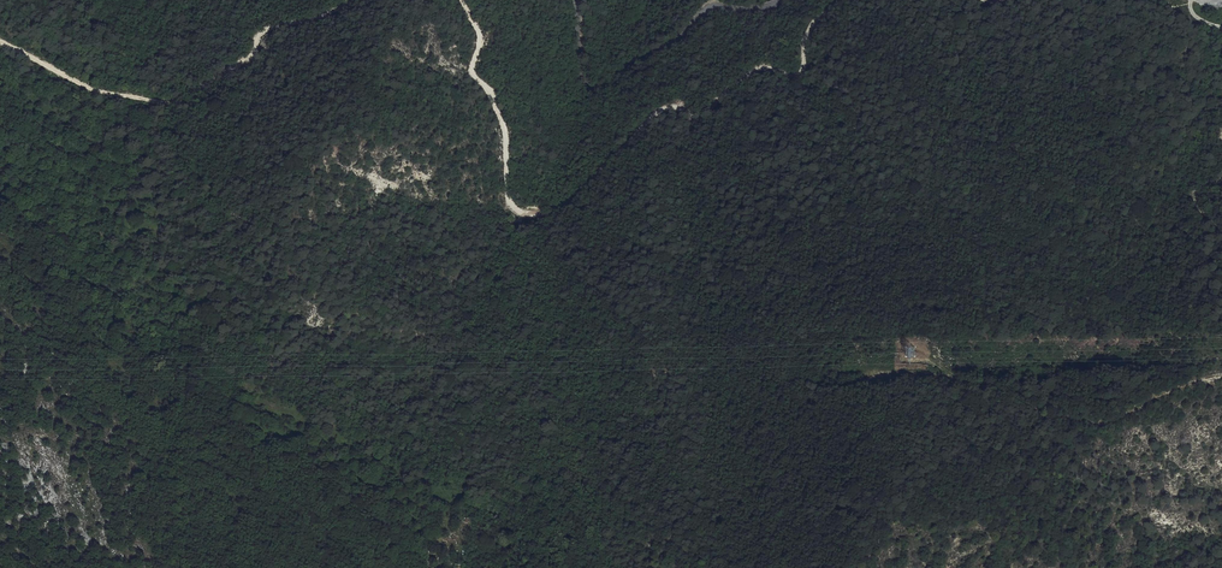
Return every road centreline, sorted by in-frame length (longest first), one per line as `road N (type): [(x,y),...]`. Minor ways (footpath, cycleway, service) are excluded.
road 1 (track): [(838,0),(812,26),(800,73),(756,70),(707,110),(671,106),(569,205),(530,215),(508,195),(506,132),(474,75),(479,35),(461,0)]
road 2 (track): [(351,0),(274,27),(250,57),(168,101),(102,94),(0,41)]
road 3 (unclassified): [(580,0),(583,75),(595,92),(709,10),(759,10),(779,0)]

